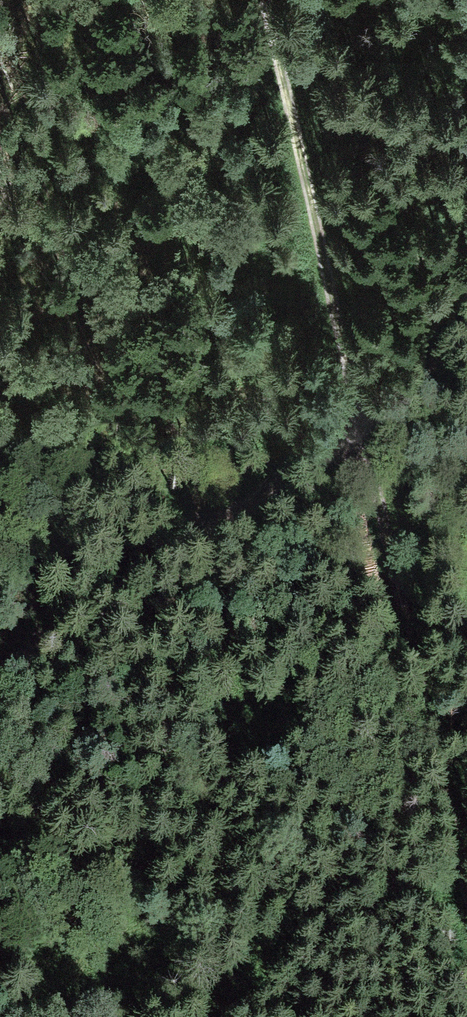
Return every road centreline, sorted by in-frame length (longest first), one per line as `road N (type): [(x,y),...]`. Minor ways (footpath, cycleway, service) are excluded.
road 1 (track): [(466,894),(265,0)]
road 2 (track): [(0,668),(400,398),(444,345),(466,296)]

